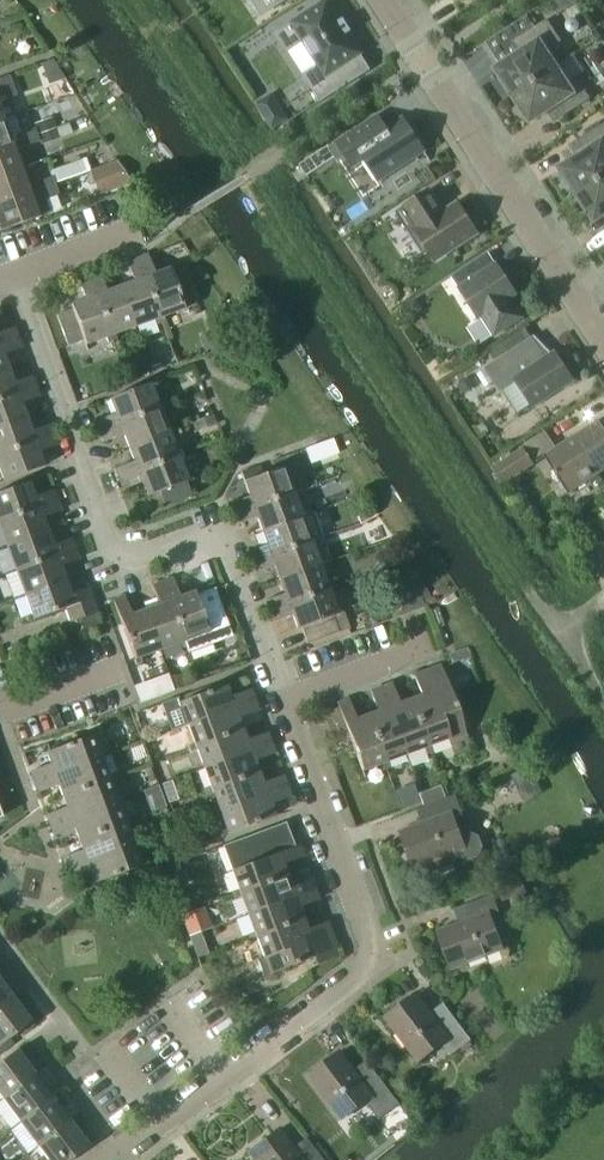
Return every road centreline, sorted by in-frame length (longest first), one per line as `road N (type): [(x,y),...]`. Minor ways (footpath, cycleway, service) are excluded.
road 1 (residential): [(107,1159),(375,962),(279,703)]
road 2 (residential): [(279,703),(219,537),(121,569),(17,278)]
road 3 (residential): [(603,344),(376,0)]
road 4 (residential): [(279,703),(430,652)]

